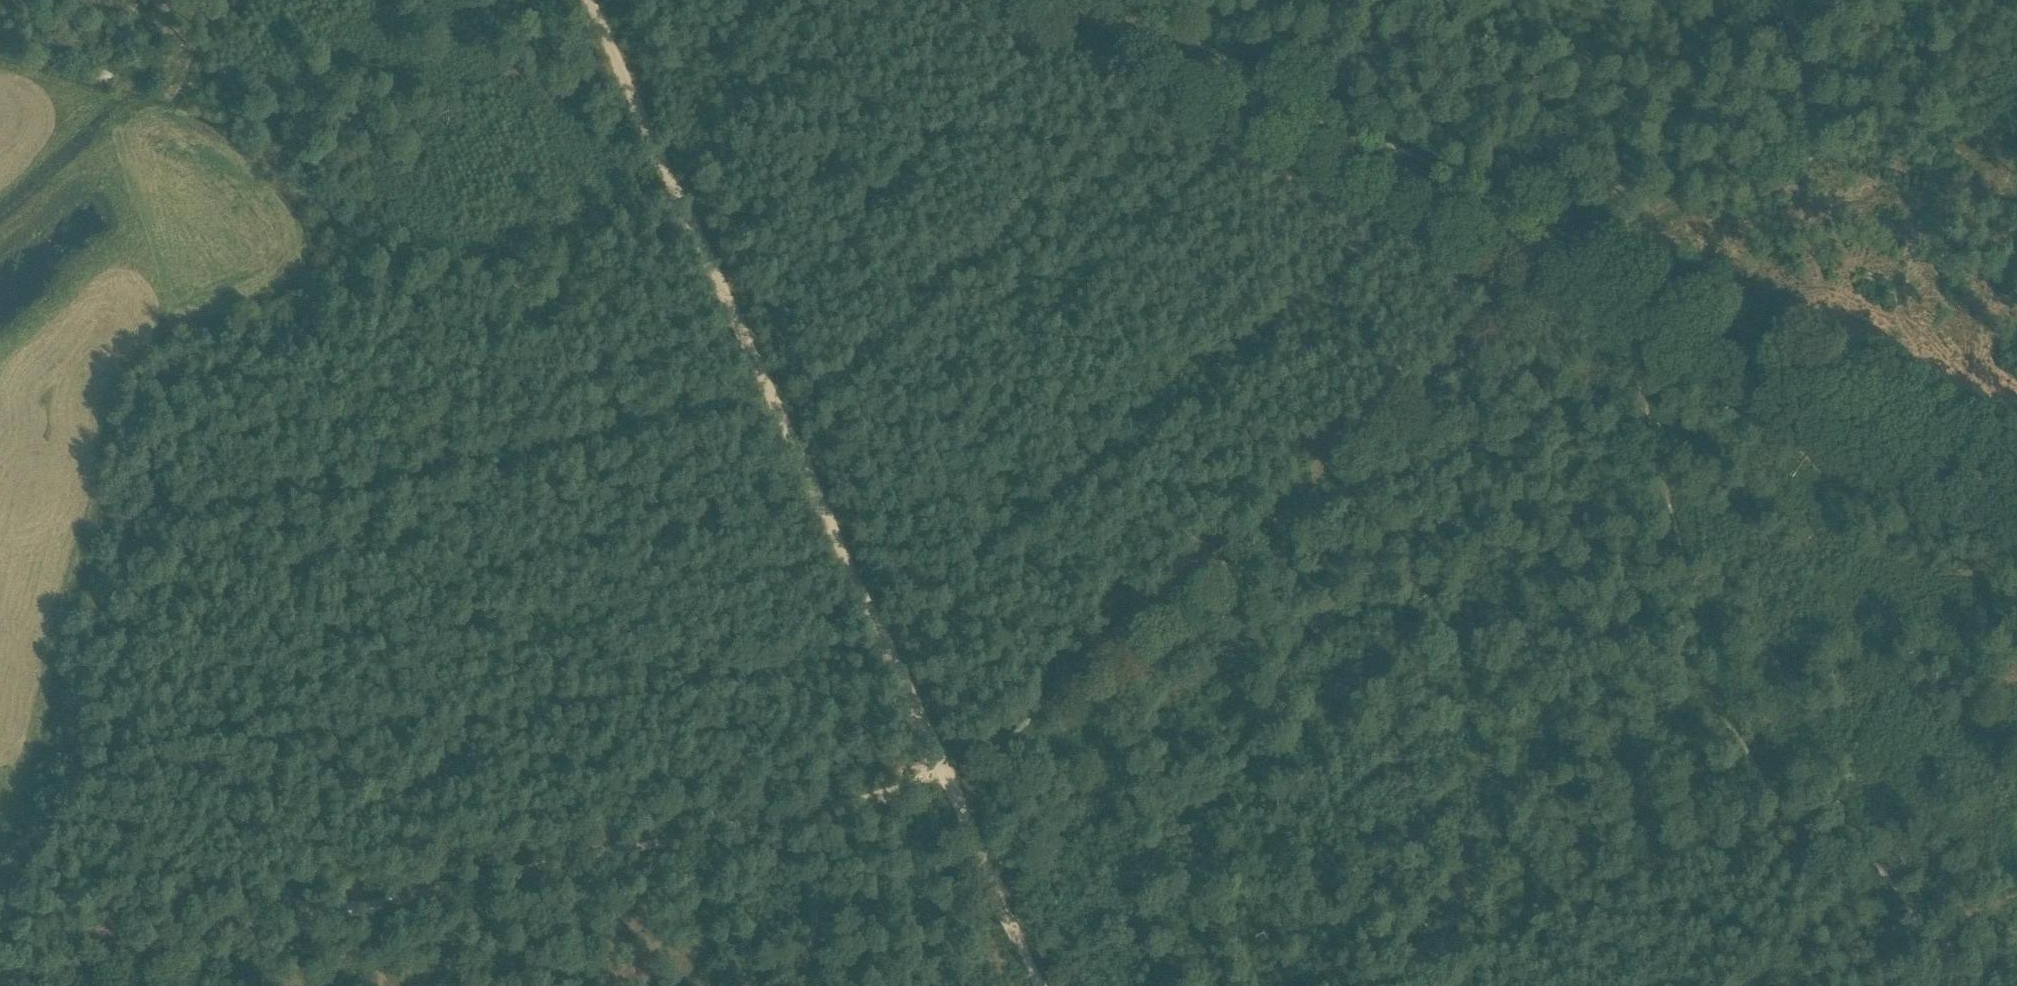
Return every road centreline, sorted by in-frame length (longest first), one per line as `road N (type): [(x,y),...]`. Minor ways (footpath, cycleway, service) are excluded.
road 1 (track): [(1069,0),(2016,496)]
road 2 (track): [(933,762),(112,946),(16,971),(0,983)]
road 3 (track): [(933,762),(588,0)]
road 4 (track): [(1035,985),(933,762)]
road 5 (track): [(1821,160),(1799,0)]

